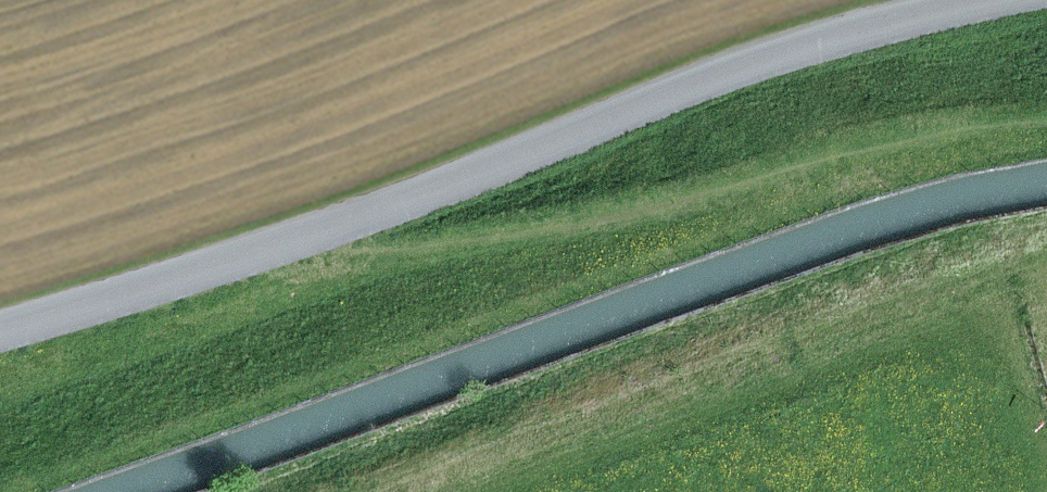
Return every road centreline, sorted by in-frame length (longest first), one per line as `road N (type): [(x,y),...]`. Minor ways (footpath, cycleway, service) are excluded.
road 1 (unclassified): [(0,328),(393,207),(767,54),(982,0)]
road 2 (track): [(1046,128),(630,214),(141,285)]

